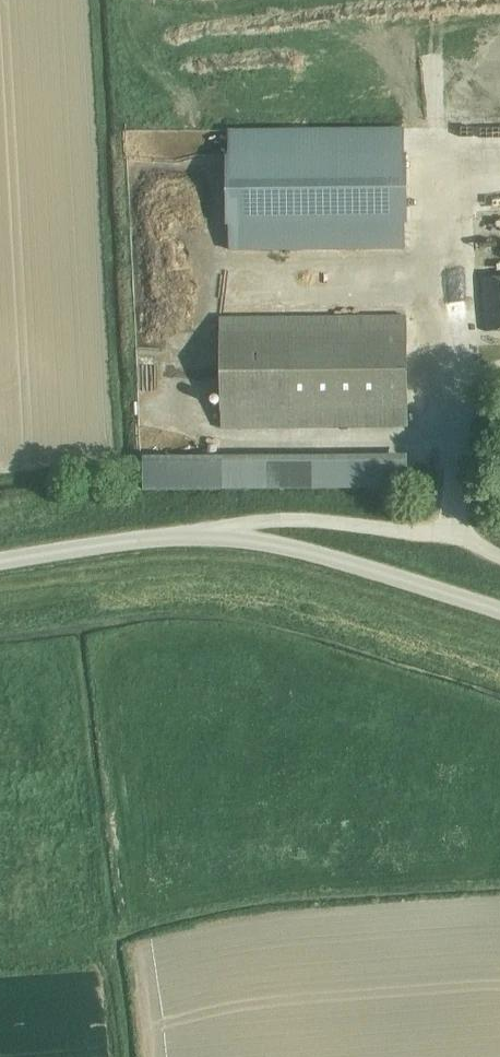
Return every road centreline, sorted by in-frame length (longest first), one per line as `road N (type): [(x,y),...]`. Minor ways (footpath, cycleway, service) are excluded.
road 1 (unclassified): [(0,561),(190,533),(323,554),(499,610)]

